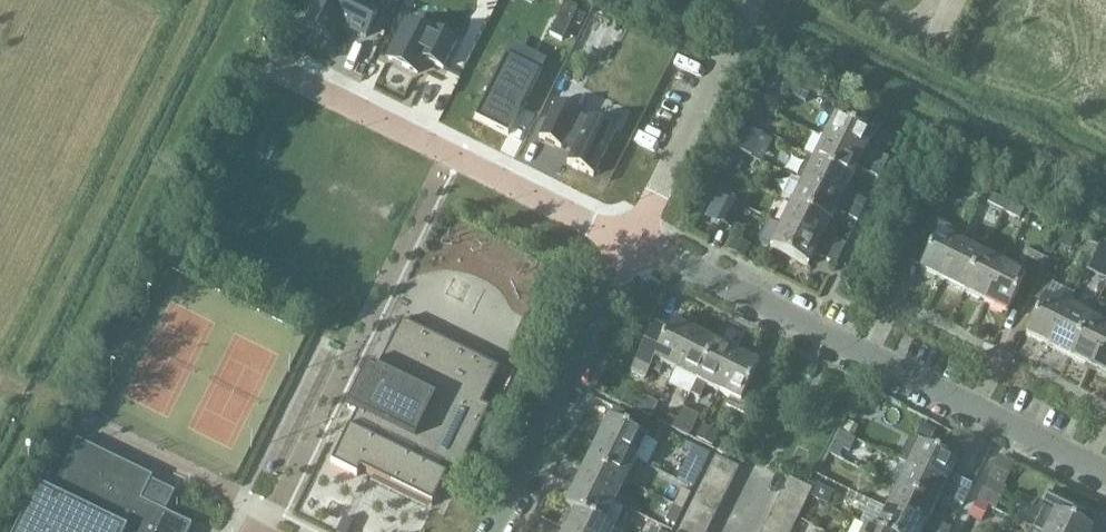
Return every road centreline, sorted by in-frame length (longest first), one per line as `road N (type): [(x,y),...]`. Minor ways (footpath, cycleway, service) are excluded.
road 1 (residential): [(1105,472),(638,242)]
road 2 (residential): [(638,242),(271,65)]
road 3 (residential): [(497,531),(638,242)]
road 4 (residential): [(638,242),(748,2)]

